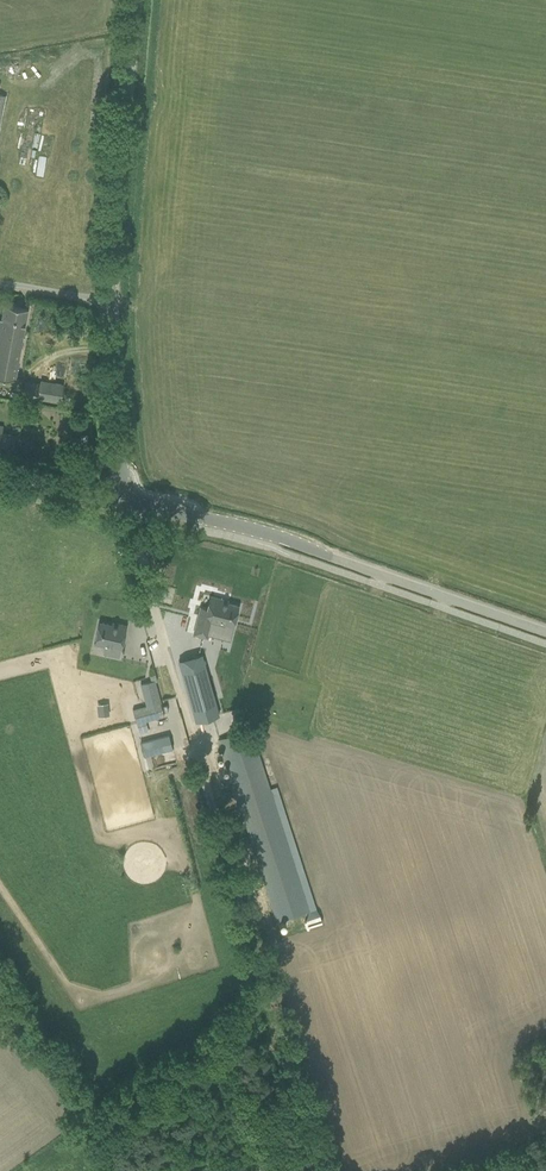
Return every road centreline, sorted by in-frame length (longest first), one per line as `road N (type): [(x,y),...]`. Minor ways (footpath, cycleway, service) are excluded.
road 1 (unclassified): [(126,503),(105,339),(107,212),(129,0)]
road 2 (unclassified): [(545,630),(310,550),(126,503)]
road 3 (unclassified): [(126,503),(0,476)]

